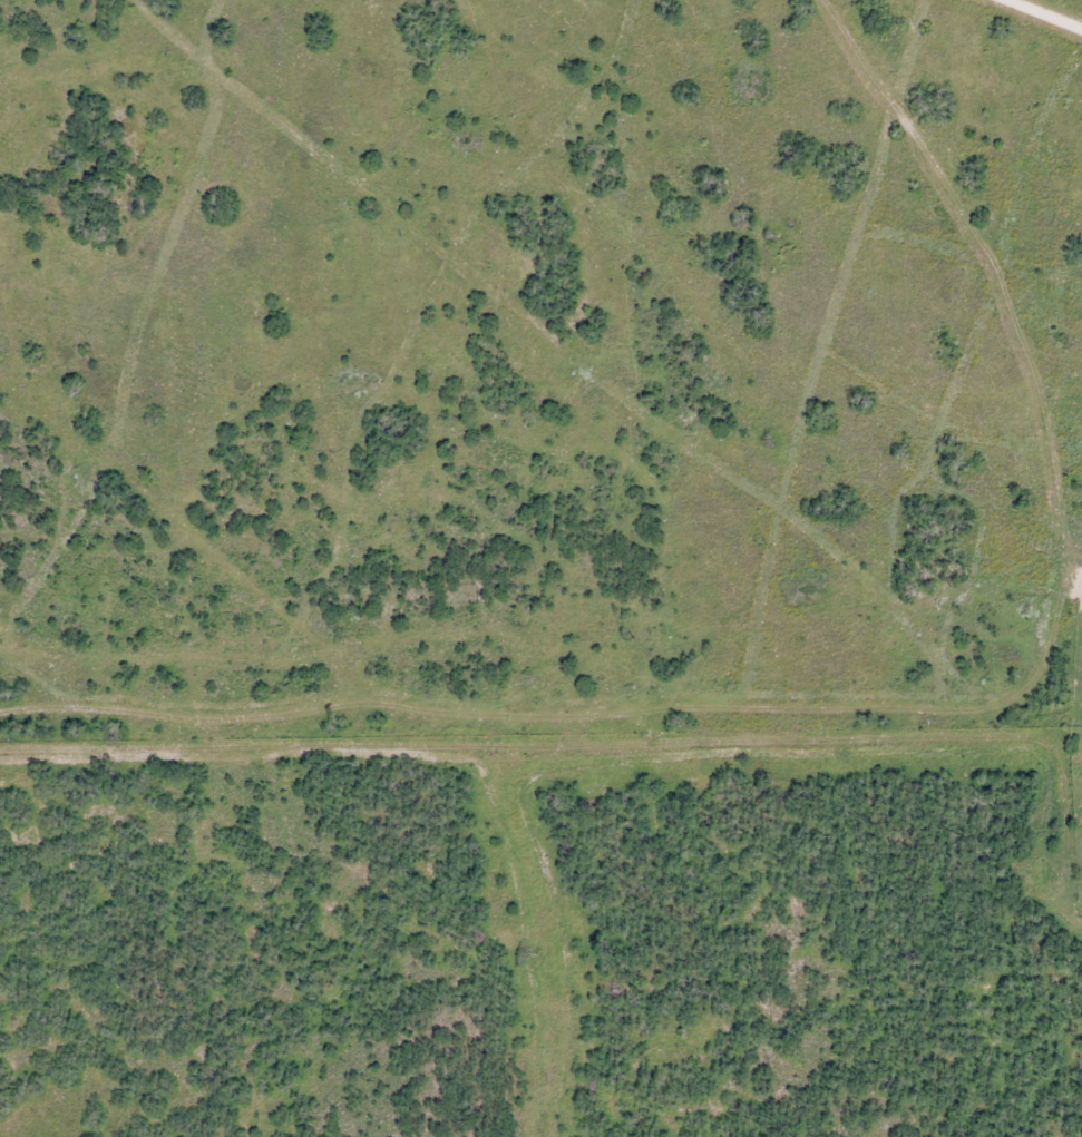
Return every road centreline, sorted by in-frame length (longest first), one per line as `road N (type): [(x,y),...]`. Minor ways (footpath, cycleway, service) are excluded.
road 1 (residential): [(0,954),(485,932),(723,842),(957,826),(1021,784),(1081,785)]

